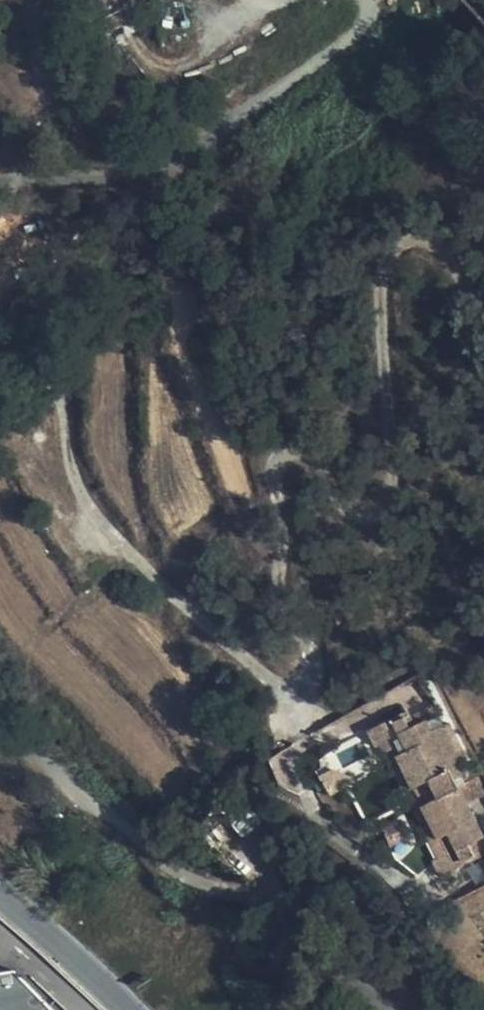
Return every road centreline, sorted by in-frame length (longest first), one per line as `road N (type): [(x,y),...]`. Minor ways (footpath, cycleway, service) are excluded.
road 1 (unclassified): [(123,1009),(0,897)]

